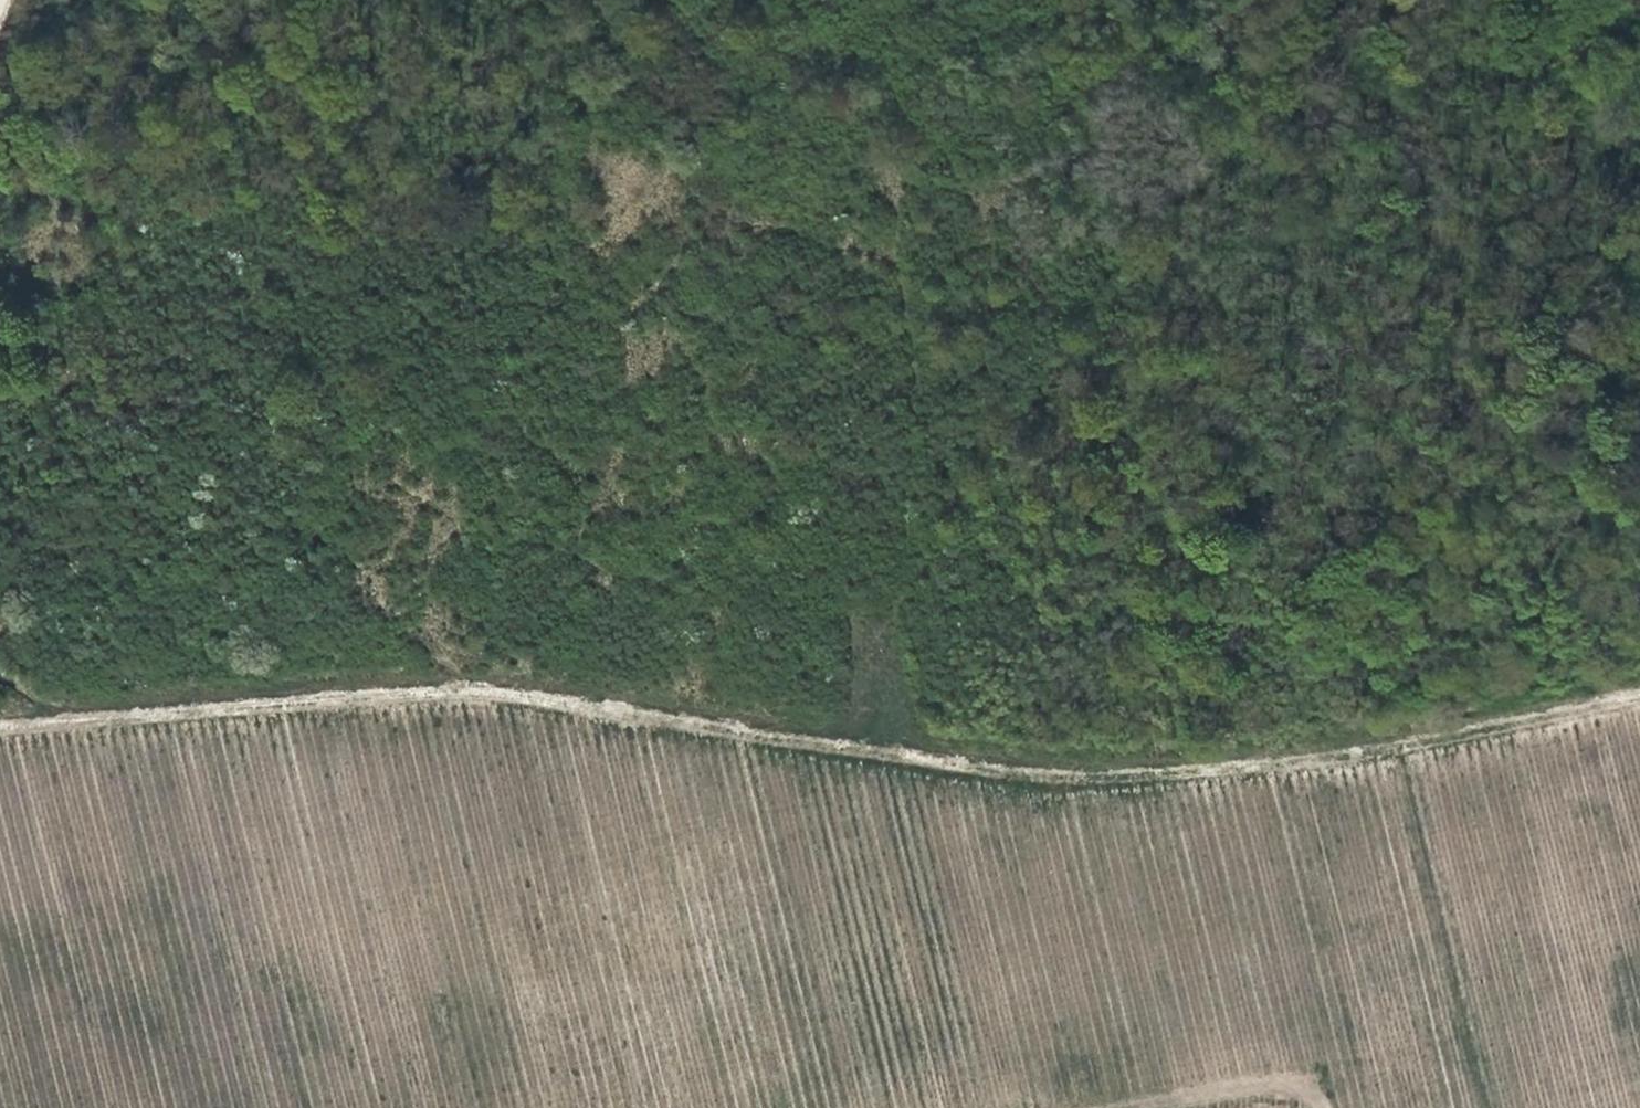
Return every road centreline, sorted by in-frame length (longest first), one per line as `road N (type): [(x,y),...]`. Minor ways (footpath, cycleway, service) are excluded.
road 1 (track): [(0,726),(459,690),(1022,766),(1138,773),(1285,762),(1639,698)]
road 2 (track): [(1118,1107),(1298,1082),(1318,1107)]

